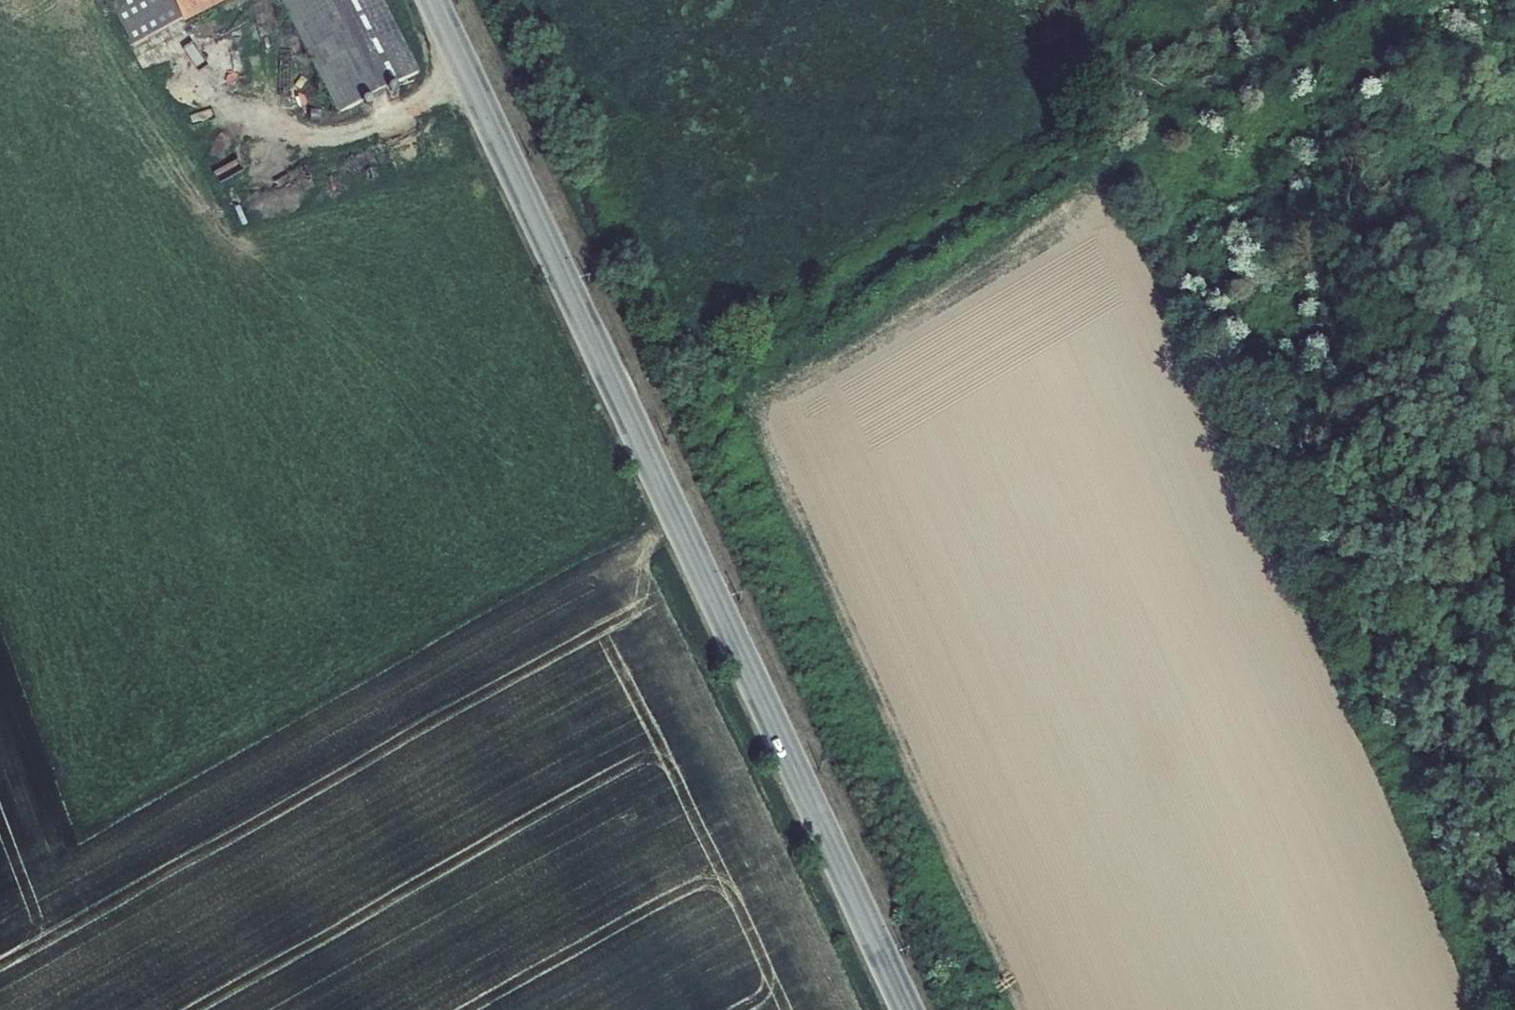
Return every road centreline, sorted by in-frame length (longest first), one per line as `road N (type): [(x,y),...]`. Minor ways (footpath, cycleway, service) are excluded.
road 1 (unclassified): [(909,1009),(434,0)]

